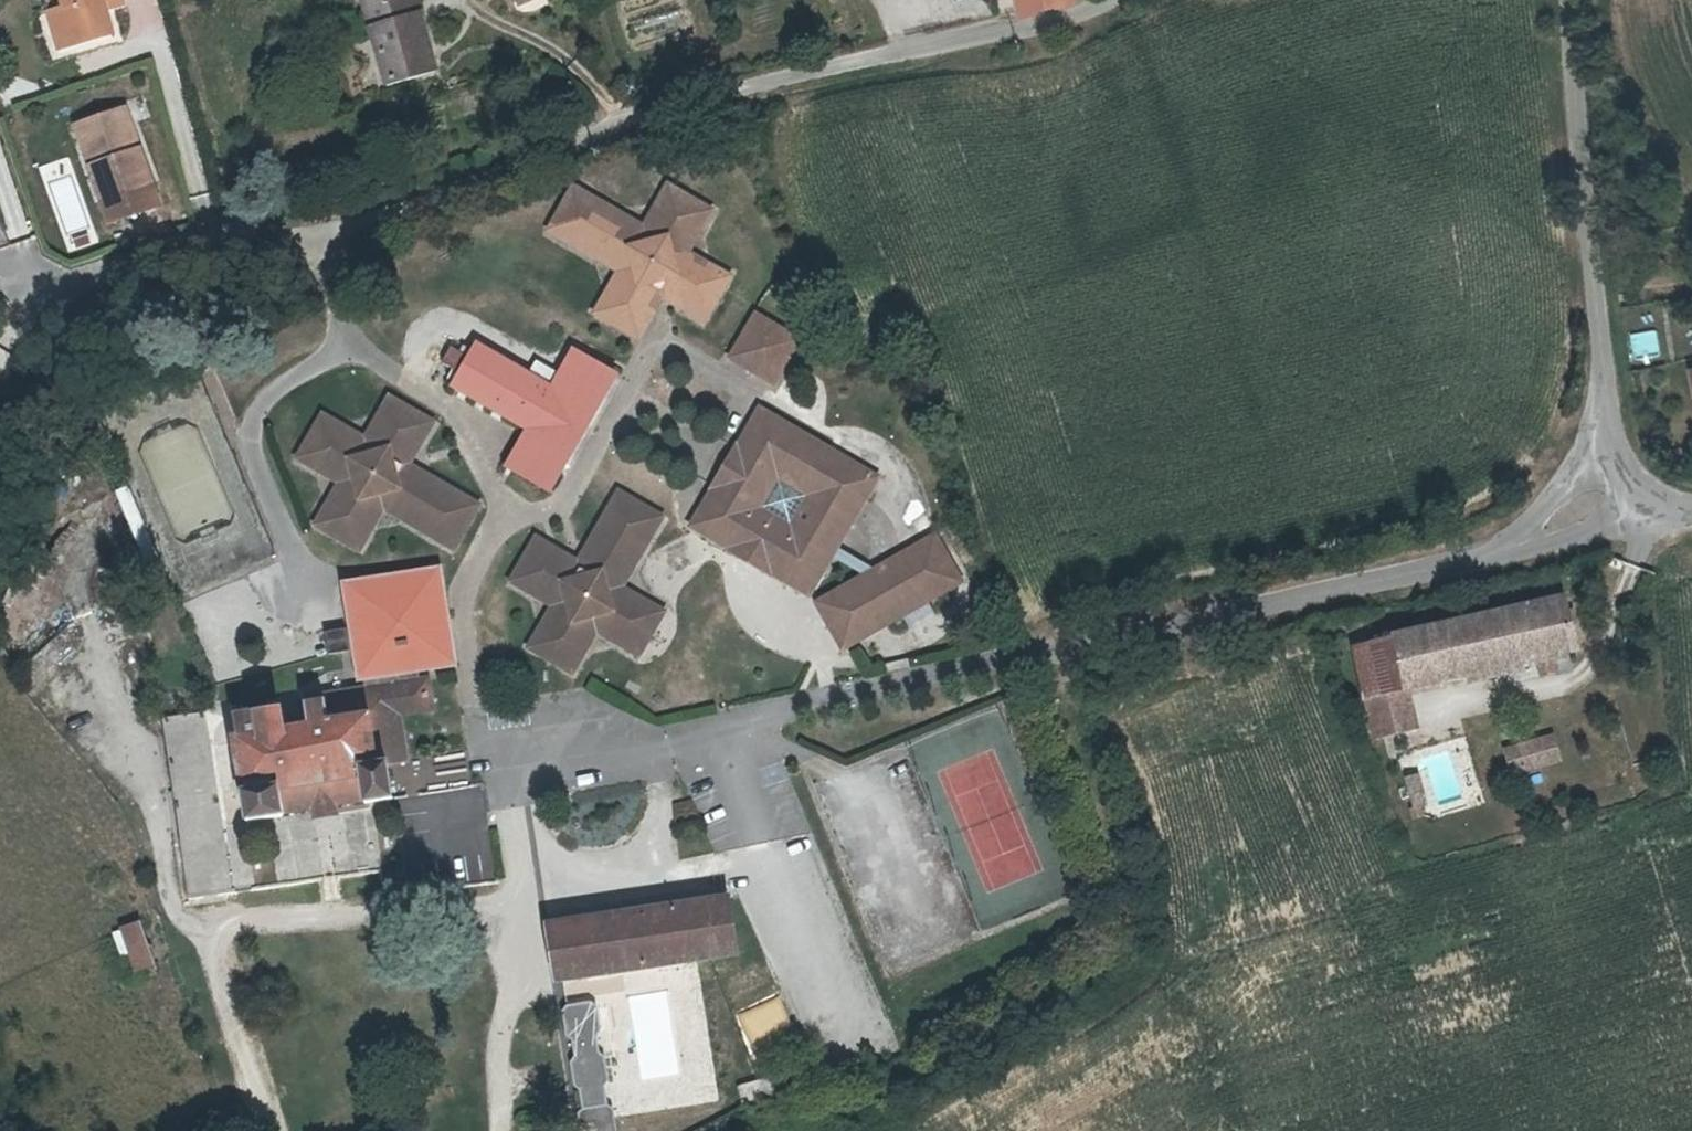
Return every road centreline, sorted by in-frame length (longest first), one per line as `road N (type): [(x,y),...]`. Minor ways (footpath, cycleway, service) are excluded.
road 1 (residential): [(1119,0),(1067,24),(742,89),(578,139),(321,243),(196,242),(31,297)]
road 2 (residential): [(1009,663),(1488,556),(1628,492)]
road 3 (unclassified): [(1573,0),(1606,420),(1628,492)]

